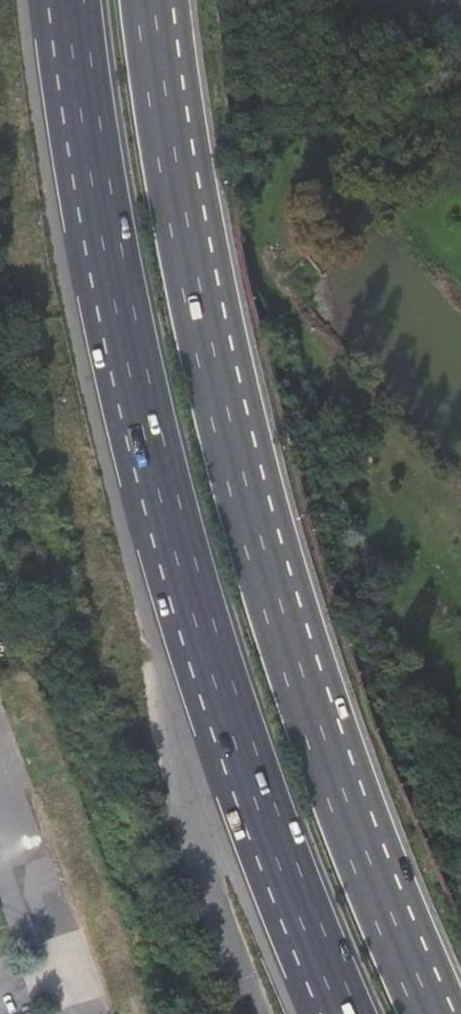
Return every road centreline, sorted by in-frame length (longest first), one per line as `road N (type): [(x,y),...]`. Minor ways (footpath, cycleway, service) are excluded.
road 1 (motorway): [(439,1013),(367,846),(265,543),(204,291),(157,0)]
road 2 (motorway): [(65,0),(136,409),(218,695),(339,1013)]

